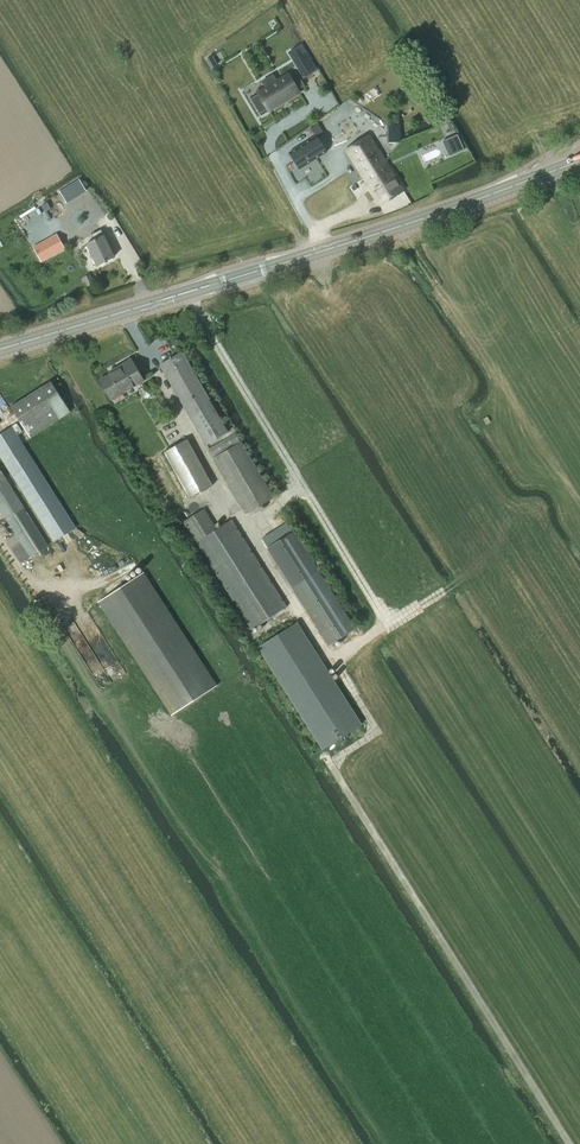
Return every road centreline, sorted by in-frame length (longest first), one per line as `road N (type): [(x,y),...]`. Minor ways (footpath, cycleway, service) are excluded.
road 1 (track): [(246,529),(376,733),(333,762),(570,1143)]
road 2 (primary): [(0,352),(389,233),(579,161)]
road 3 (track): [(400,229),(579,506)]

